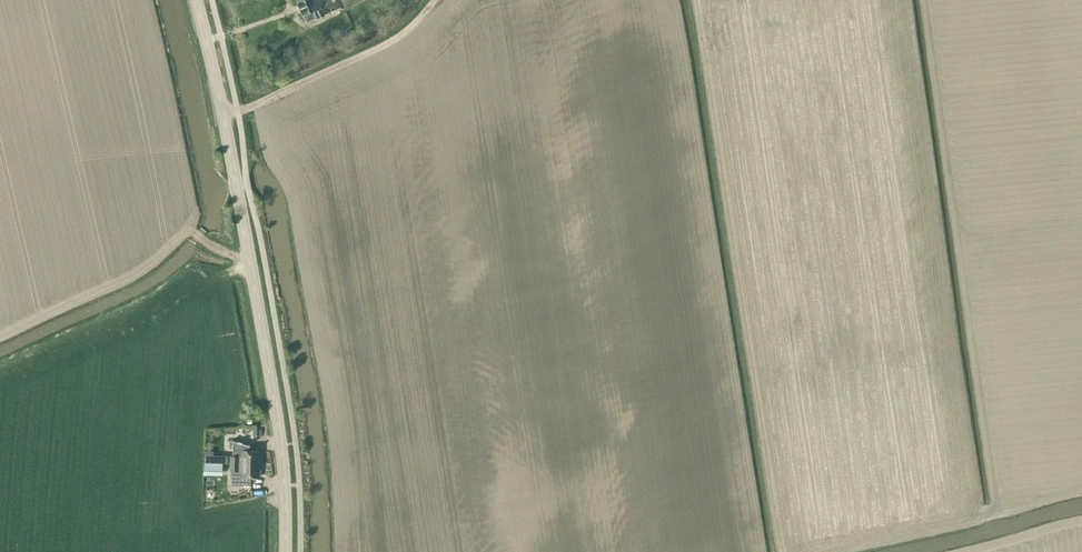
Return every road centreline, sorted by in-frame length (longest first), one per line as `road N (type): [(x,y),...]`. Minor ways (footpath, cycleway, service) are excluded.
road 1 (secondary): [(285,551),(276,410),(196,0)]

